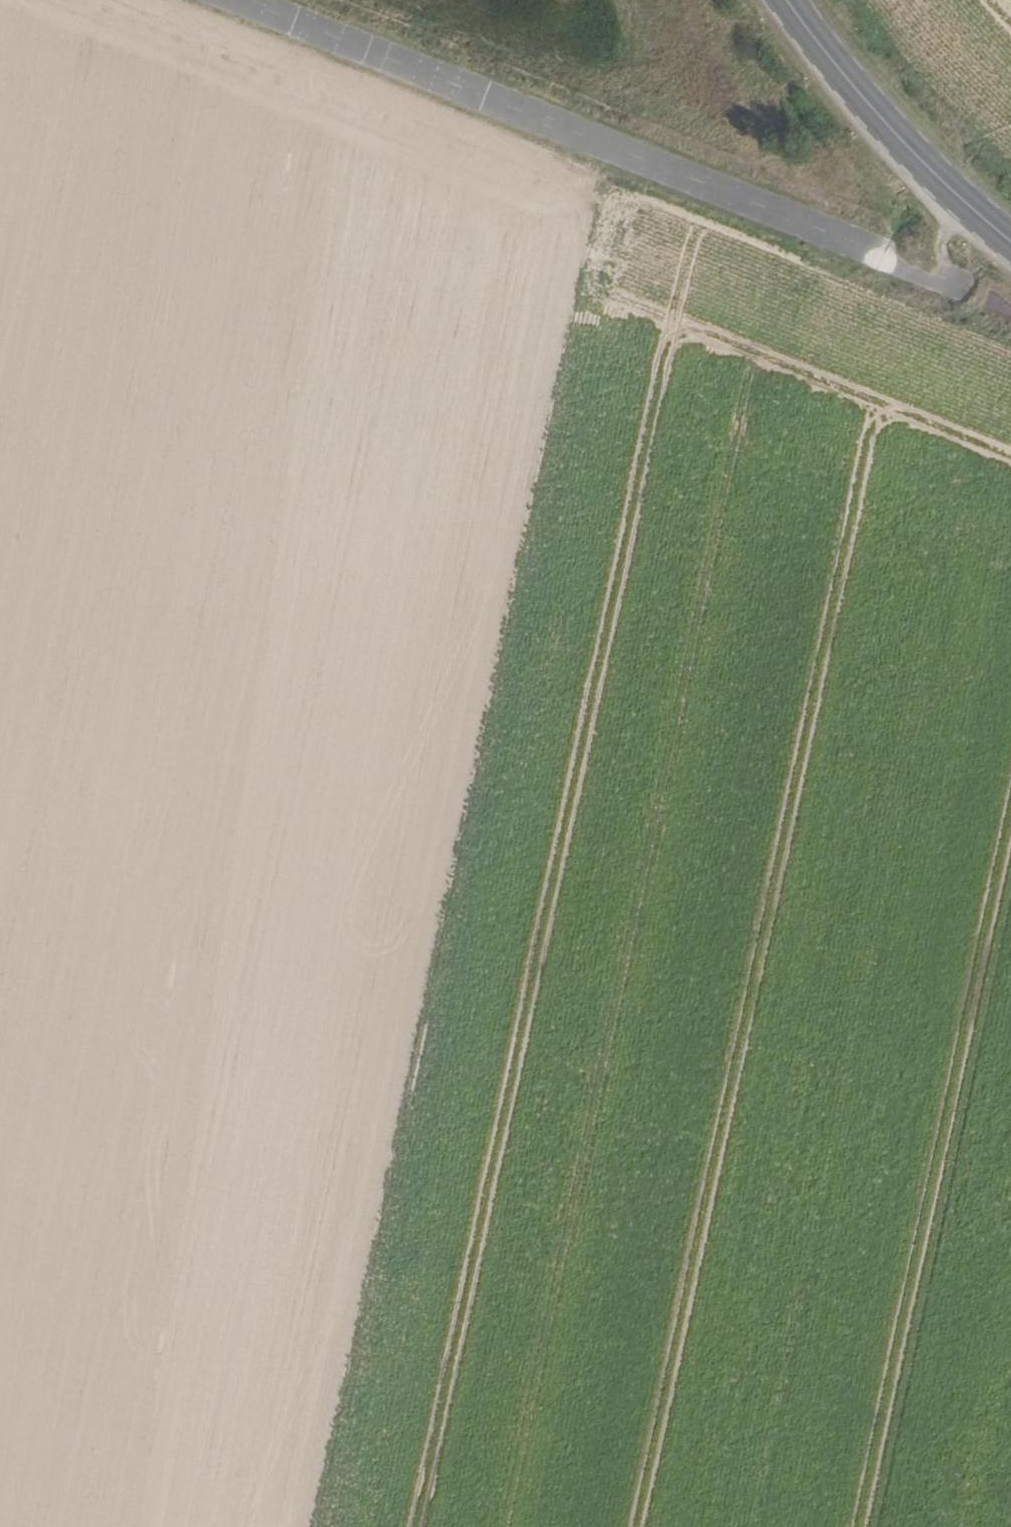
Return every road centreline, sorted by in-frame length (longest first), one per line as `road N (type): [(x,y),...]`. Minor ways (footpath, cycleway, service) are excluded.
road 1 (primary): [(789,0),(848,81),(951,191),(1010,241)]

